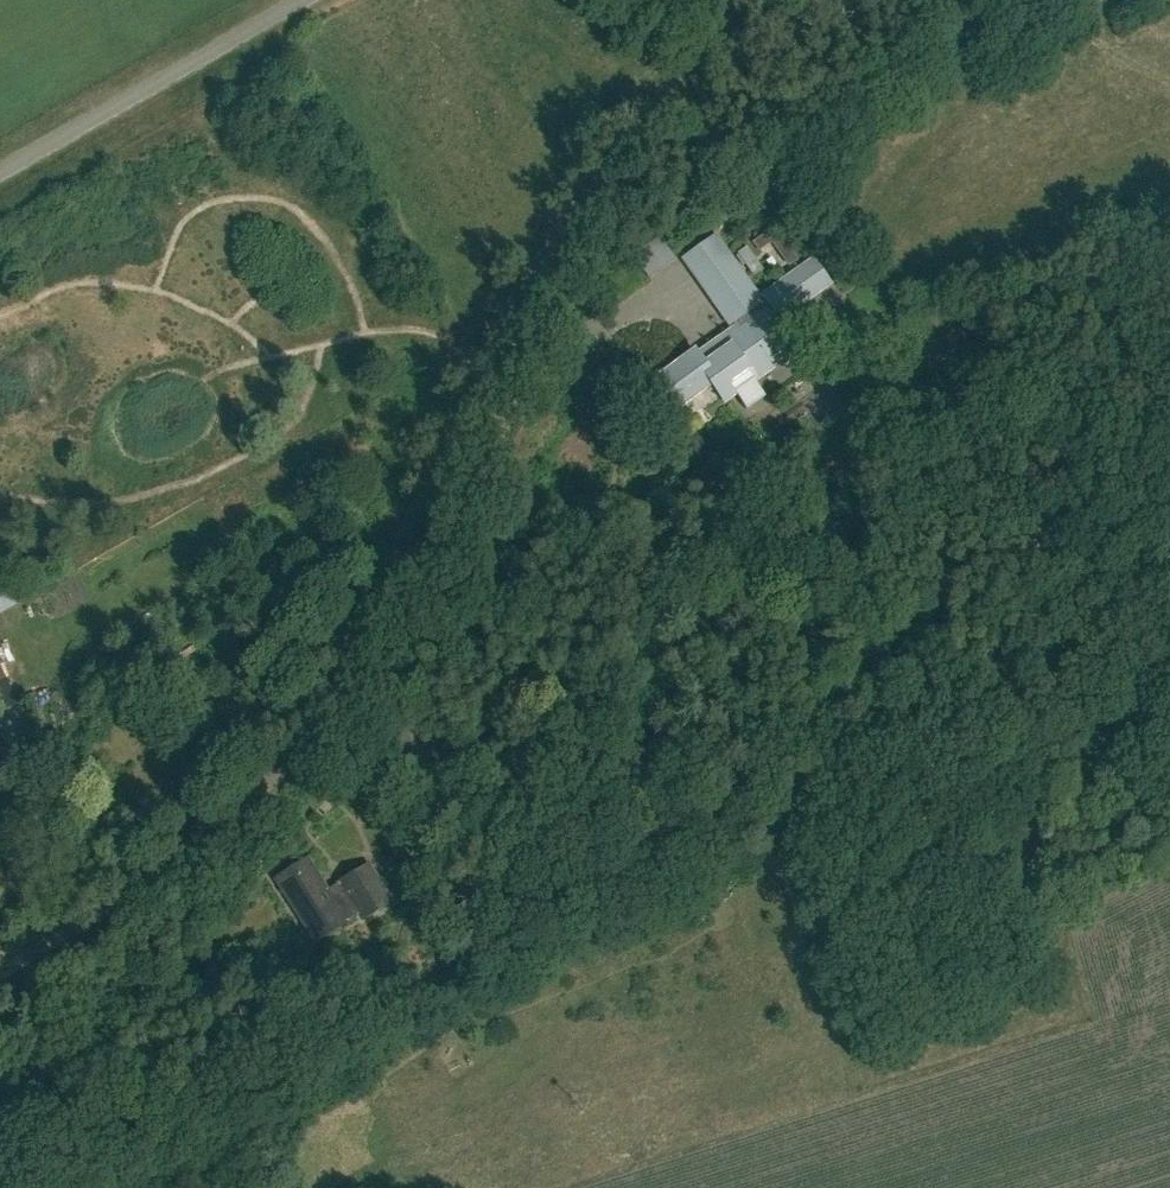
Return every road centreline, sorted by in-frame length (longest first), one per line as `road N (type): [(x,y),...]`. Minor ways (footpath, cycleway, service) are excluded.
road 1 (unclassified): [(0,968),(212,834),(274,770),(350,654),(515,294),(728,0)]
road 2 (unclassified): [(0,170),(298,0)]

